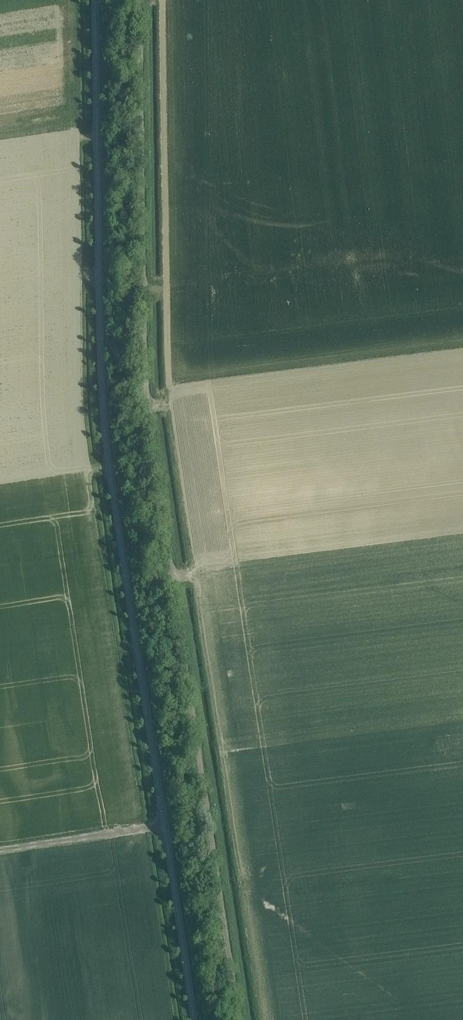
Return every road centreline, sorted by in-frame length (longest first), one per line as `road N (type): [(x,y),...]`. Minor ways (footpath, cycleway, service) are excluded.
road 1 (unclassified): [(195,1019),(103,417),(96,0)]
road 2 (track): [(238,1019),(148,427),(142,0)]

